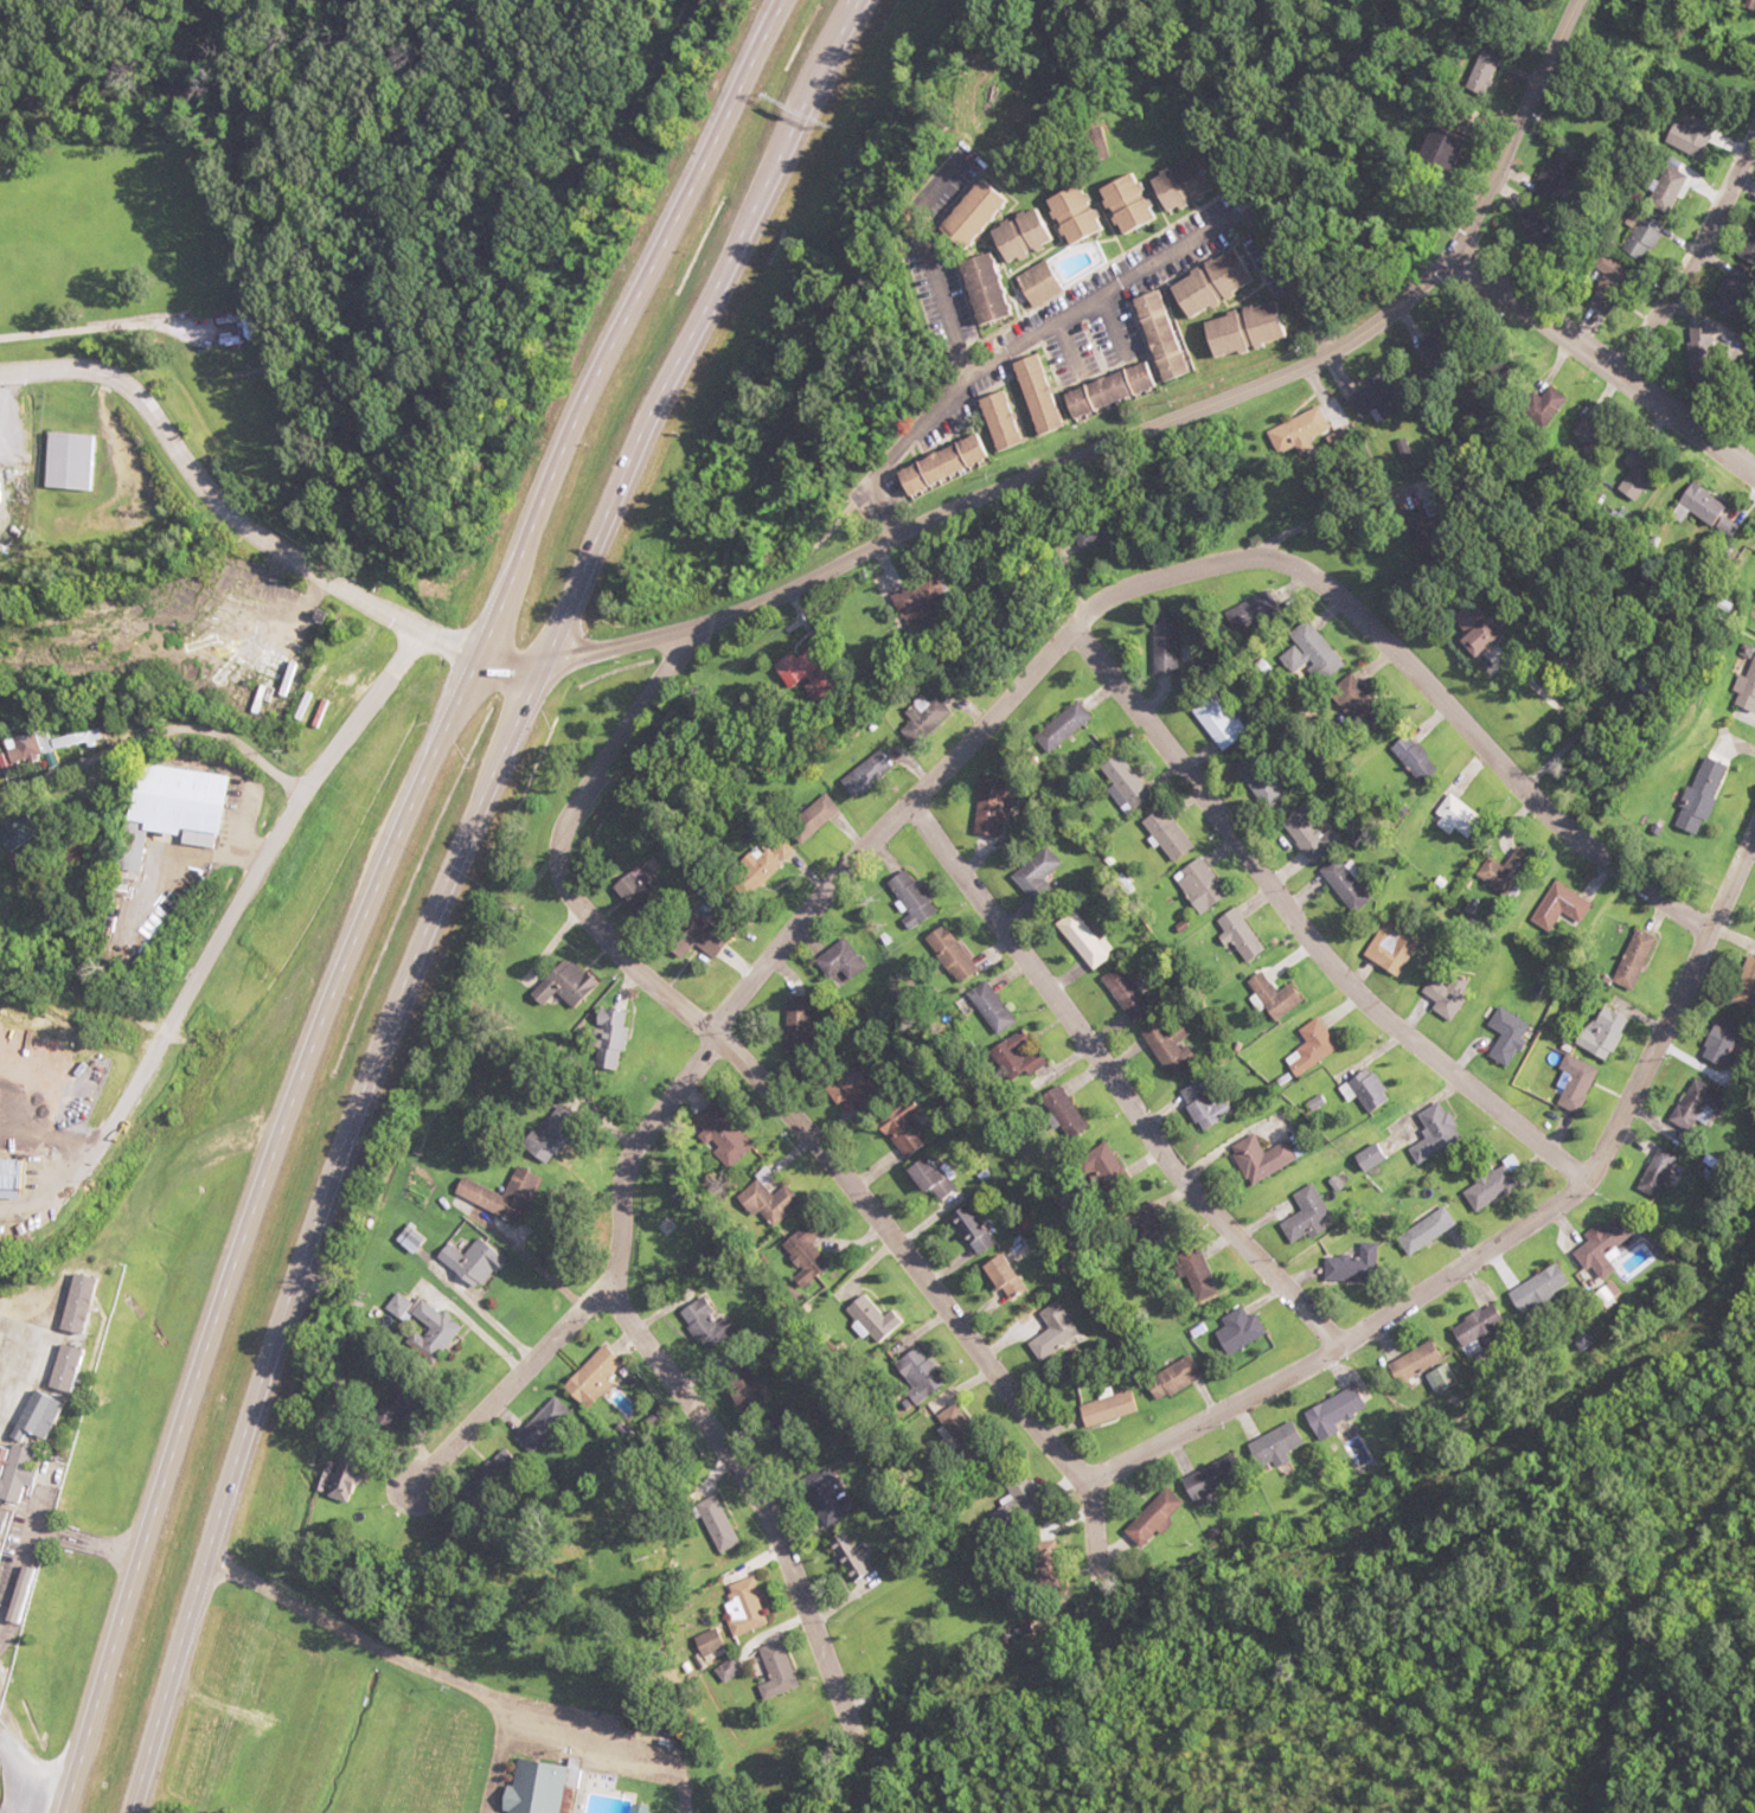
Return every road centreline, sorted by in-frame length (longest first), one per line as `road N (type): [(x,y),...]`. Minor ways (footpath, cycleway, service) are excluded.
road 1 (trunk): [(135,1812),(213,1543),(357,1113),(544,661),(857,0)]
road 2 (trunk): [(780,0),(544,501),(398,835),(299,1089),(187,1410),(68,1812)]
road 3 (residential): [(473,662),(544,661),(757,606),(891,538),(1332,352),(1418,292),(1452,257),(1582,0)]
road 4 (residential): [(1085,1474),(1068,1463),(805,1129),(713,1032),(583,916),(558,858),(582,801),(692,627)]
road 5 (residential): [(1085,1474),(1145,1454),(1337,1348),(1590,1178),(1754,826)]
road 6 (residential): [(1710,931),(1602,861),(1302,570),(1266,558),(1226,560),(1157,577),(1072,620)]
road 7 (residential): [(1590,1178),(1376,1011),(1235,845),(1072,620)]
road 8 (residential): [(1337,1348),(1181,1181),(915,802)]
road 9 (residential): [(1332,352),(1258,238),(1231,224),(972,376),(873,480),(891,538)]
road 10 (residential): [(396,629),(68,1185)]
road 11 (residential): [(473,662),(396,629),(223,512),(136,396),(109,378),(58,370),(0,375)]
road 12 (residential): [(1072,620),(713,1032)]
road 13 (residential): [(851,1728),(781,1538),(609,1287)]
road 14 (residential): [(411,1490),(609,1287)]
road 15 (residential): [(609,1287),(629,1153),(713,1032)]
road 16 (residential): [(1655,396),(1452,257)]
road 17 (residential): [(972,376),(911,220),(960,162)]
road 18 (residential): [(1754,195),(1655,396)]
road 19 (residential): [(1754,474),(1655,396)]

